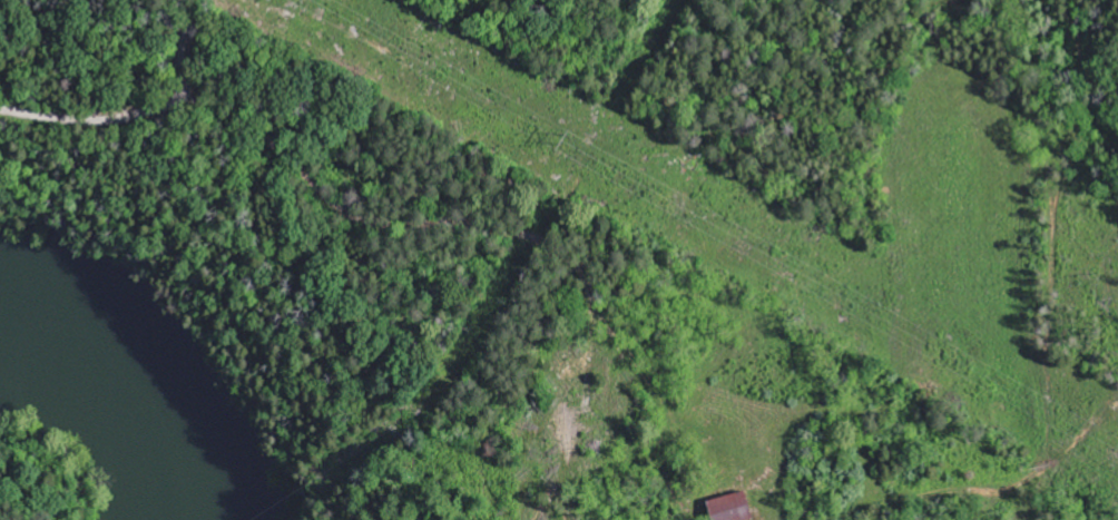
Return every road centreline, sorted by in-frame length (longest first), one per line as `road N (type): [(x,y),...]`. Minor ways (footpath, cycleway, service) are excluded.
road 1 (residential): [(698,488),(747,300),(620,271),(164,102)]
road 2 (residential): [(164,102),(282,170),(415,196),(594,190),(664,77),(749,0)]
road 3 (residential): [(164,102),(101,118),(0,104)]

